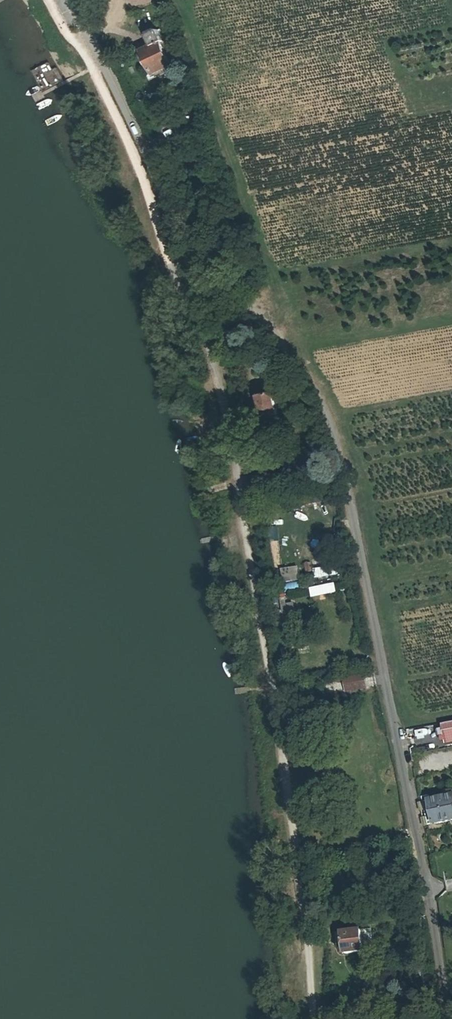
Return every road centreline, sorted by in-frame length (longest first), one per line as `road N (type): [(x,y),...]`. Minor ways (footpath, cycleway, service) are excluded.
road 1 (residential): [(446,1018),(352,510),(323,399),(291,352),(252,315),(221,299)]
road 2 (track): [(192,297),(243,506),(315,1018)]
road 3 (residential): [(71,0),(123,105),(188,285)]

